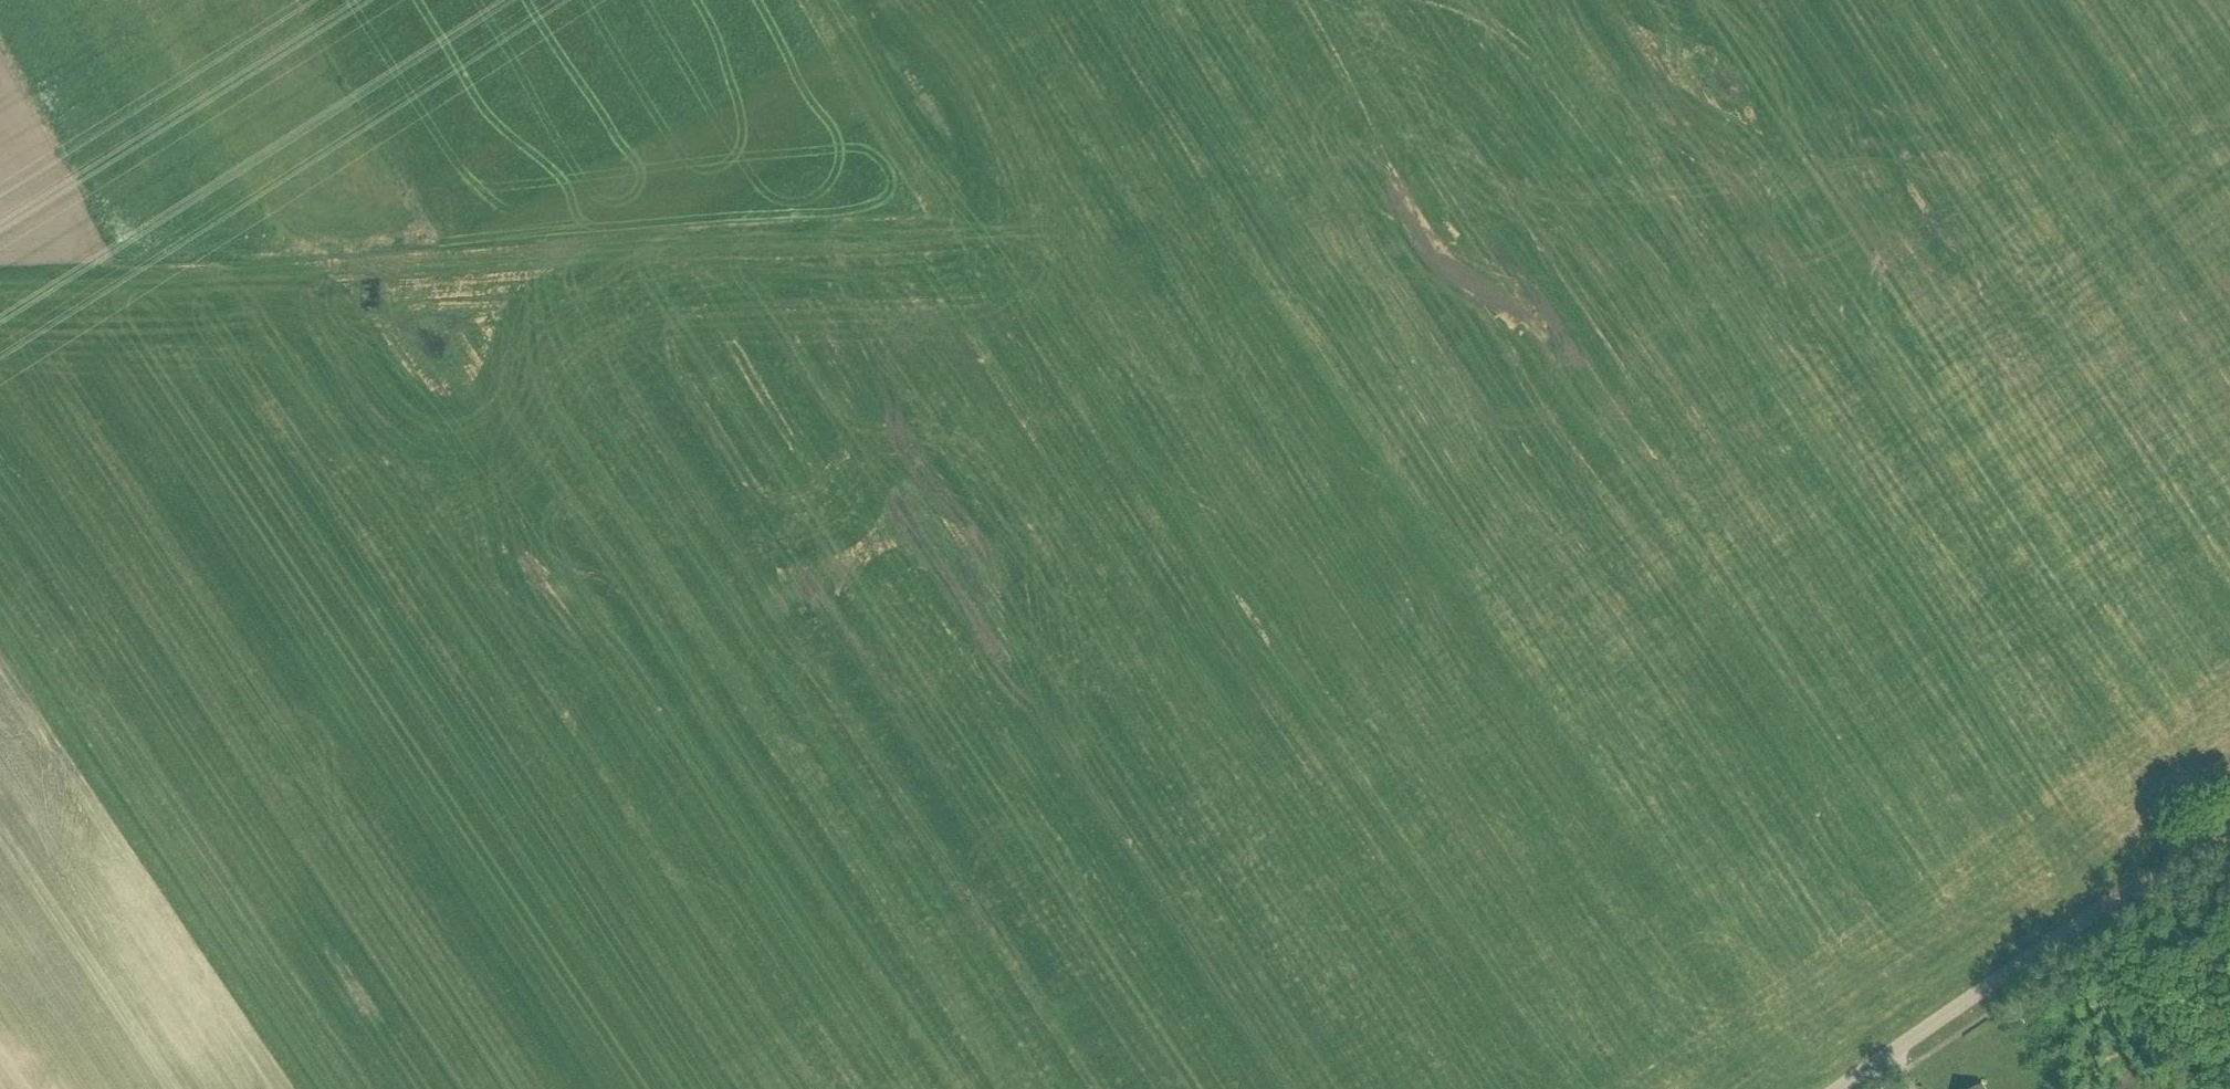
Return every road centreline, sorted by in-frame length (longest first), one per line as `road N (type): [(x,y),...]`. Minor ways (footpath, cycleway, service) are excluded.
road 1 (track): [(1840,1088),(2229,826)]

